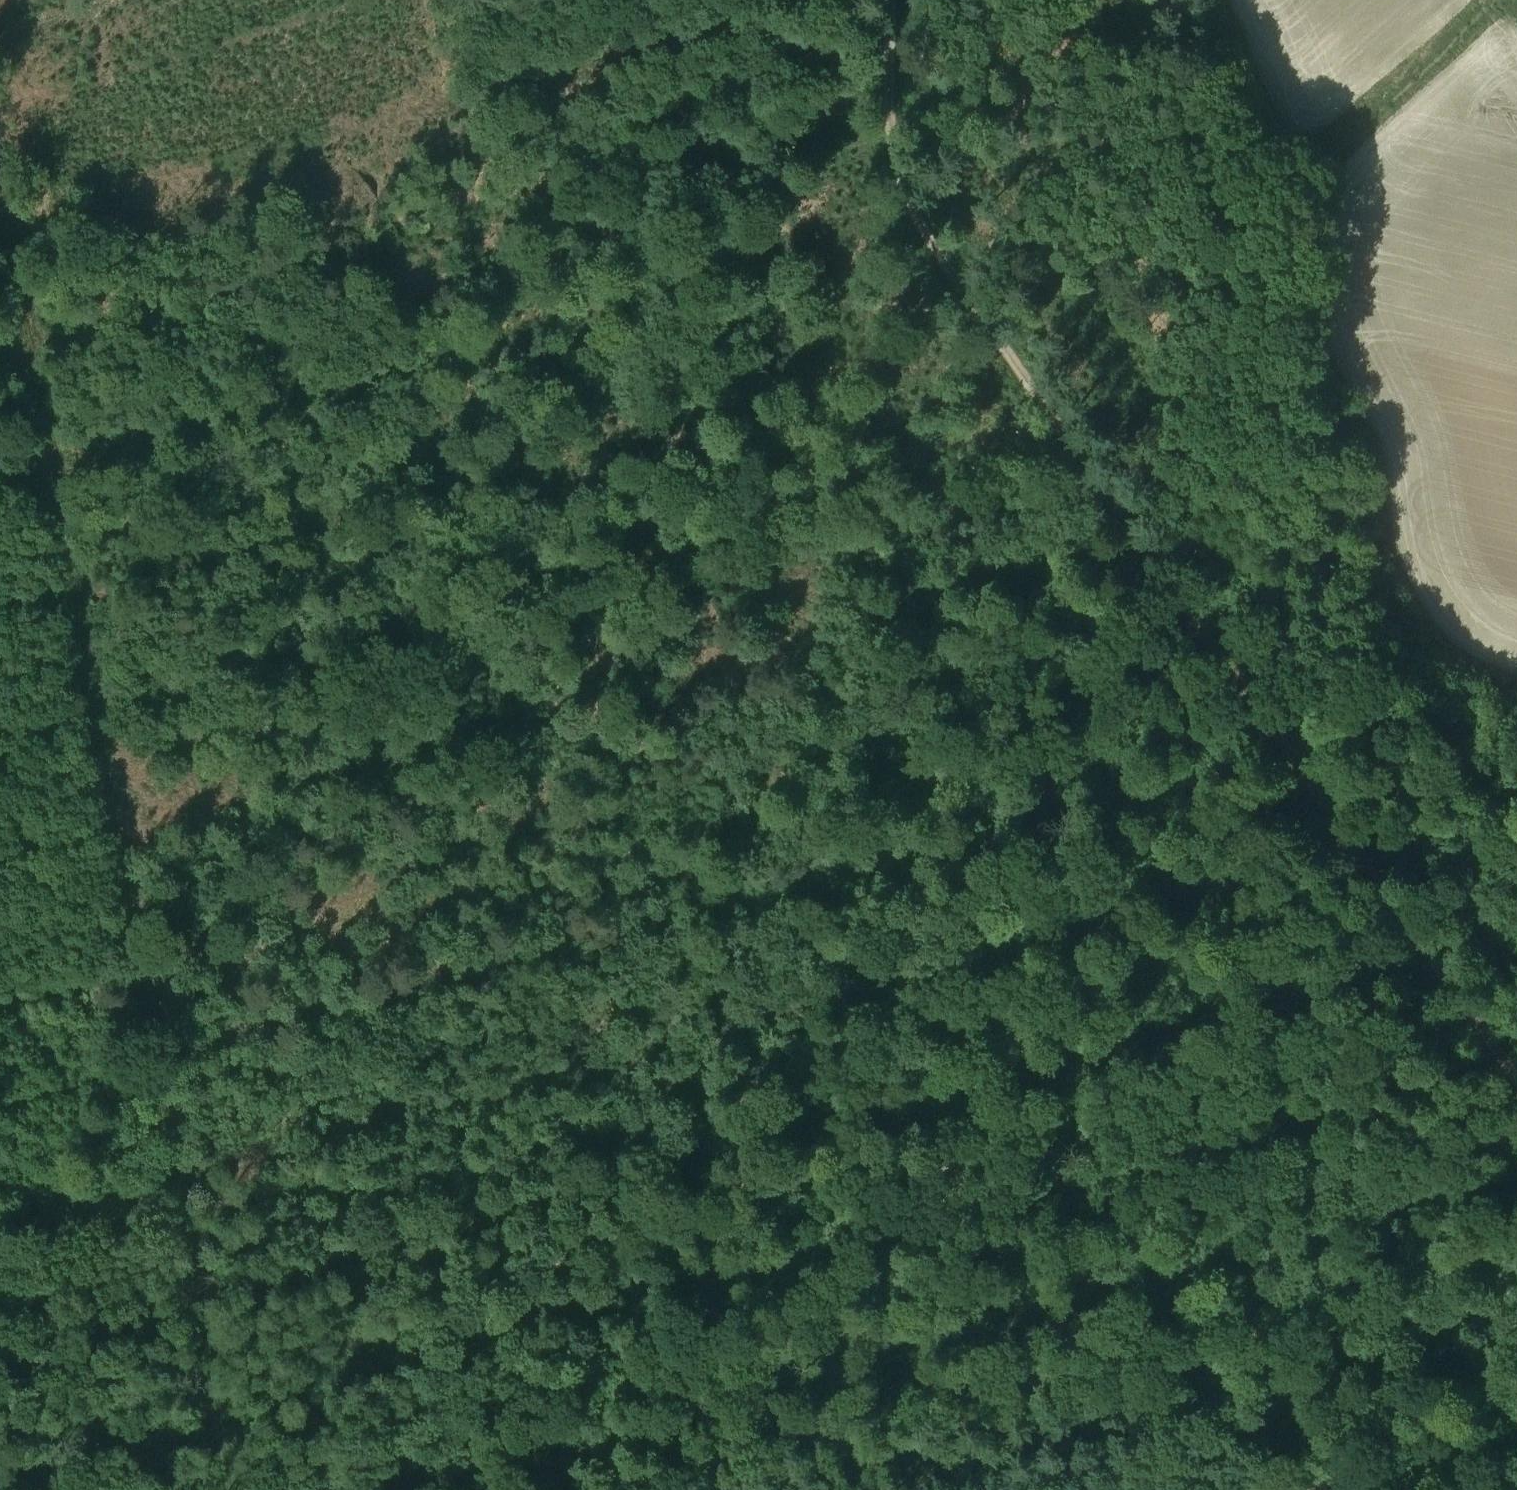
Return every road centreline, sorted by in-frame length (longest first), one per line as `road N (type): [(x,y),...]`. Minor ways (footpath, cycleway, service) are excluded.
road 1 (track): [(0,197),(221,1489)]
road 2 (track): [(890,0),(899,156),(934,236),(1288,750),(1516,1058)]
road 3 (track): [(1296,1489),(1516,1428)]

